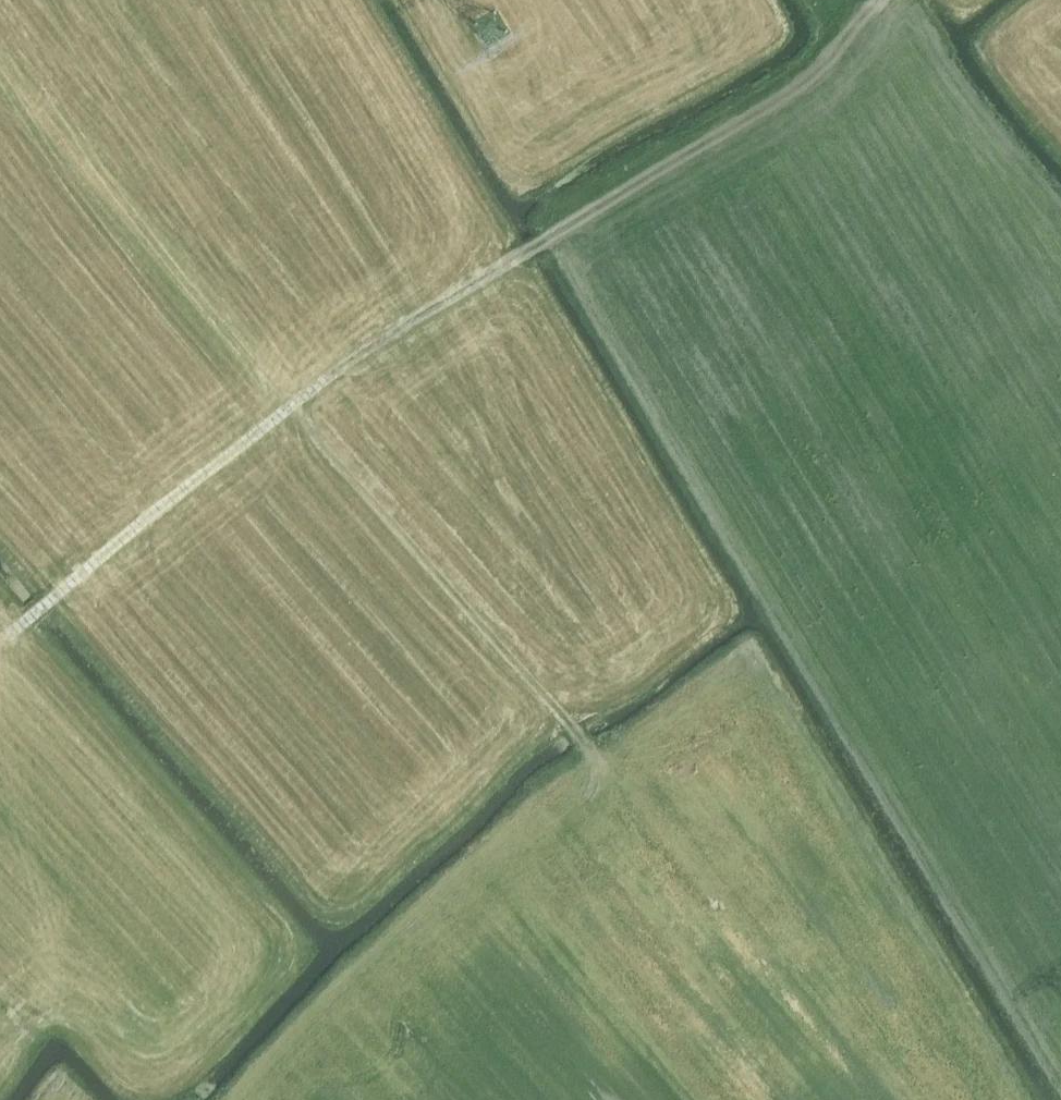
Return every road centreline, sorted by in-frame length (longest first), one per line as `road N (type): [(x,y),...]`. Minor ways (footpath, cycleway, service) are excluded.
road 1 (track): [(881,0),(821,71),(783,100),(373,346),(163,502),(8,634)]

